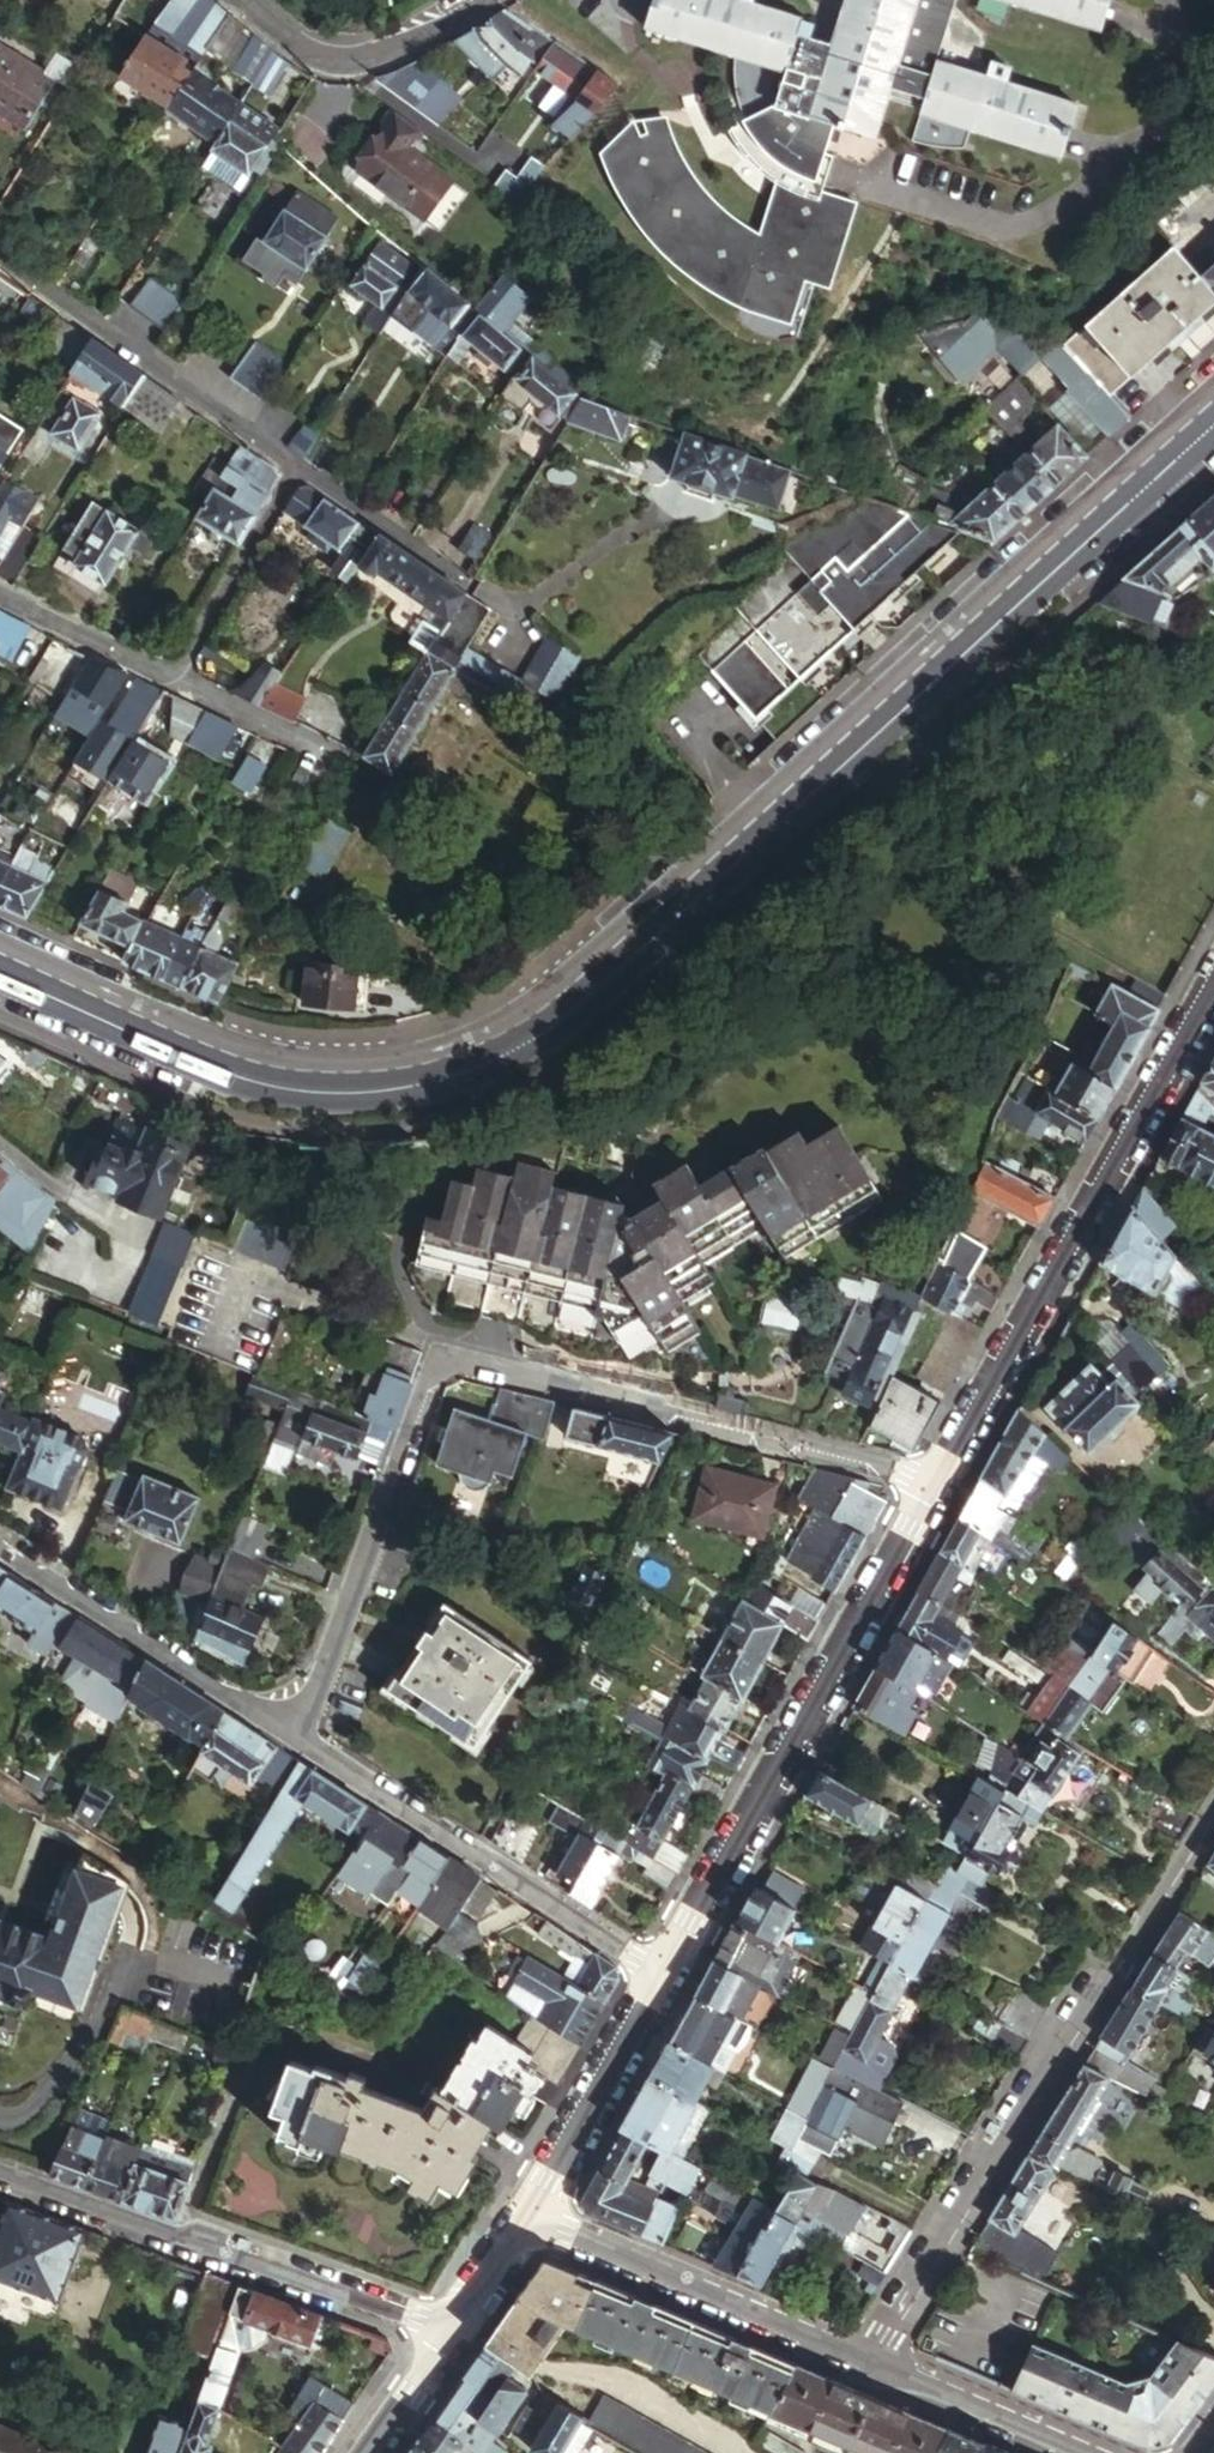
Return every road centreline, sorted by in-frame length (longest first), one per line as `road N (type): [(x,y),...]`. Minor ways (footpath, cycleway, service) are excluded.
road 1 (secondary): [(0,964),(224,1062),(296,1082),(415,1076),(480,1056),(590,983),(1213,413)]
road 2 (residential): [(297,1736),(428,1381),(459,1358),(934,1478)]
road 3 (residential): [(872,2362),(1213,1811)]
road 4 (residential): [(934,1478),(1213,981)]
road 5 (residential): [(655,1973),(934,1478)]
road 6 (unclassified): [(0,2168),(453,2326)]
road 7 (unclassified): [(655,1973),(297,1736)]
road 8 (unclassified): [(530,2218),(872,2362)]
road 9 (residential): [(0,257),(291,460)]
road 10 (unclassified): [(297,1736),(0,1545)]
road 11 (residential): [(530,2218),(655,1973)]
road 12 (residential): [(245,0),(310,54),(334,60),(398,42),(473,0)]
road 13 (residential): [(291,460),(170,674)]
road 14 (unclassified): [(872,2362),(1089,2452)]
road 15 (residential): [(291,460),(461,578)]
road 16 (residential): [(170,674),(341,757)]
road 17 (residential): [(0,592),(170,674)]
road 18 (residential): [(367,2452),(453,2326)]
road 19 (residential): [(453,2326),(530,2218)]

